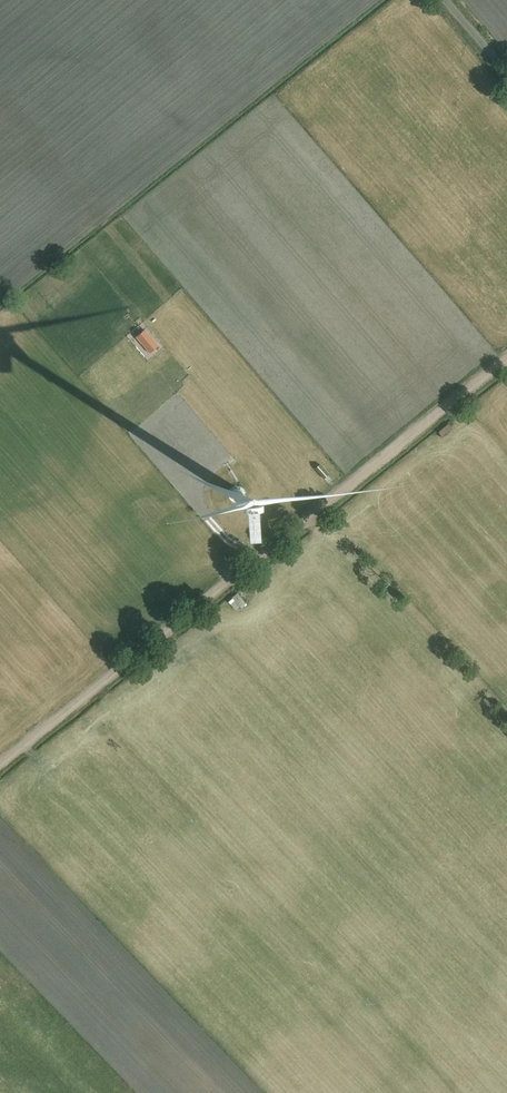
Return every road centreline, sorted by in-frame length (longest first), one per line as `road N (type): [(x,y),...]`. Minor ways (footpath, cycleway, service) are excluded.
road 1 (track): [(506,360),(0,762)]

